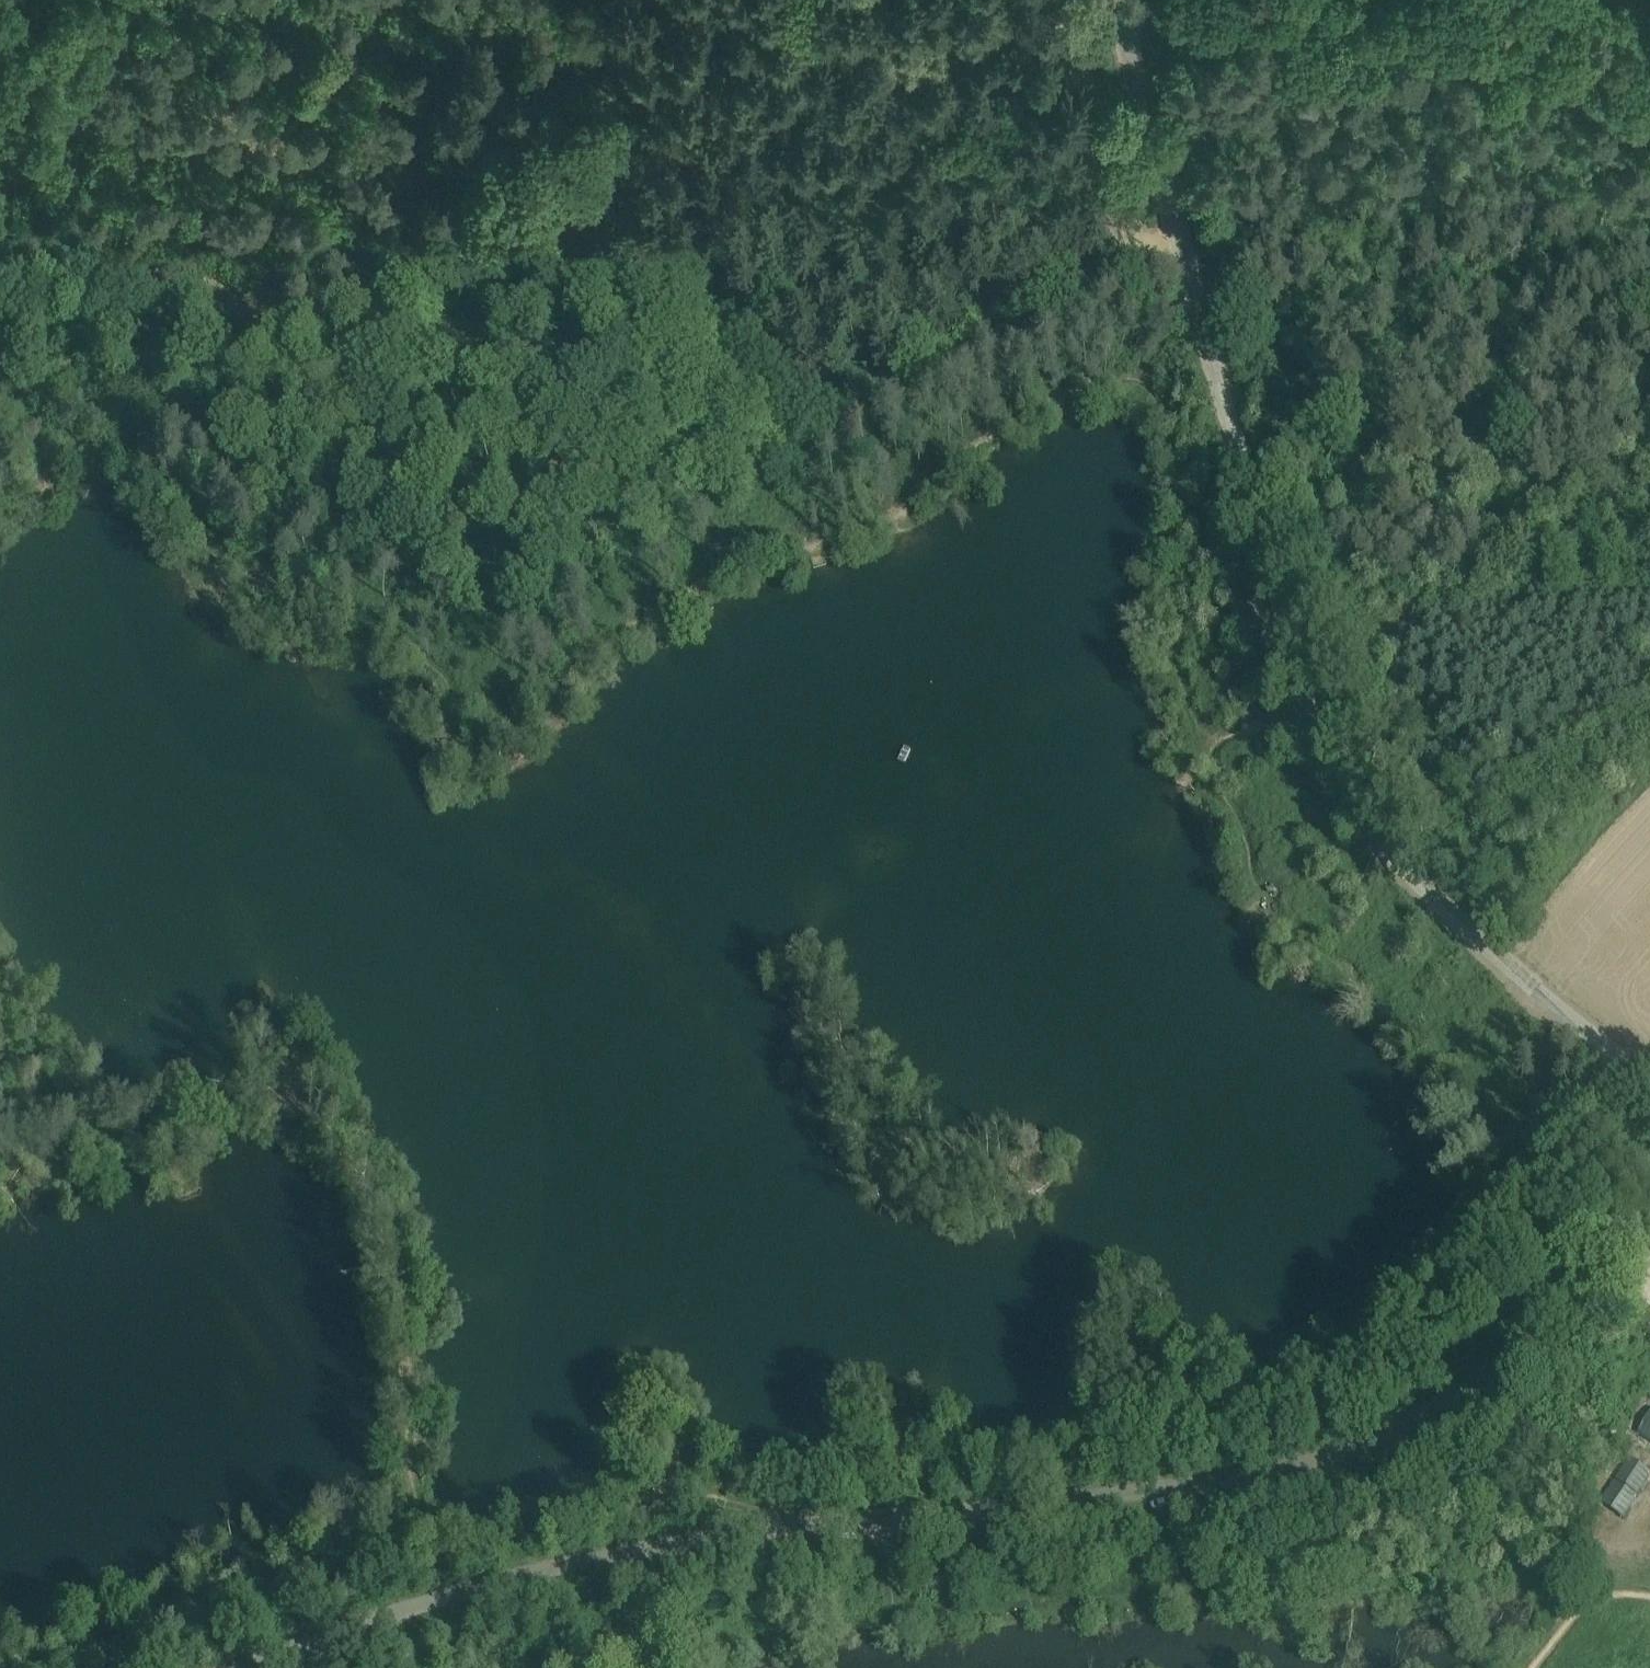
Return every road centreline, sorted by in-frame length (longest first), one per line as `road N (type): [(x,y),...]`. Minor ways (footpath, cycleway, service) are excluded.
road 1 (track): [(1649,1270),(1516,1382),(1287,1480),(1066,1510),(544,1550),(322,1612),(204,1667)]
road 2 (unclassified): [(1649,1070),(1495,952),(1378,833),(1301,661),(1125,0)]

